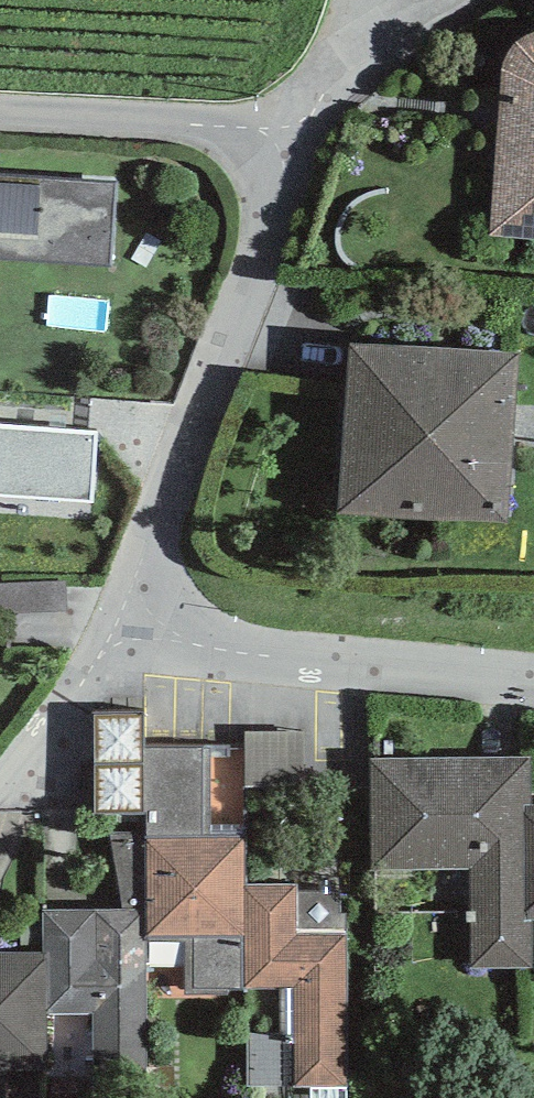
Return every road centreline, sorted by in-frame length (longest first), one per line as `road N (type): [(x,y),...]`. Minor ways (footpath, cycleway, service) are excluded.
road 1 (residential): [(295,122),(124,625)]
road 2 (residential): [(124,625),(244,649),(533,676)]
road 3 (residential): [(0,110),(295,122)]
road 4 (residential): [(124,625),(0,795)]
road 5 (residential): [(459,0),(295,122)]
road 6 (track): [(295,122),(341,0)]

